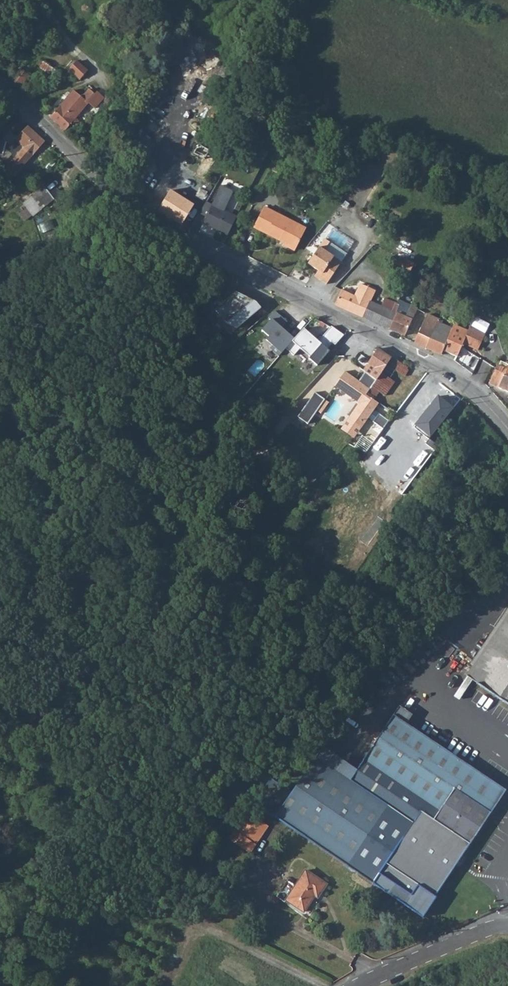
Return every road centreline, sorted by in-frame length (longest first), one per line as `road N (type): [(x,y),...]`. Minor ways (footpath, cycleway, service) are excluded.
road 1 (tertiary): [(0,86),(126,202),(219,260),(452,374),(507,429)]
road 2 (unclassified): [(353,985),(490,927),(507,927)]
road 3 (track): [(219,260),(283,135)]

